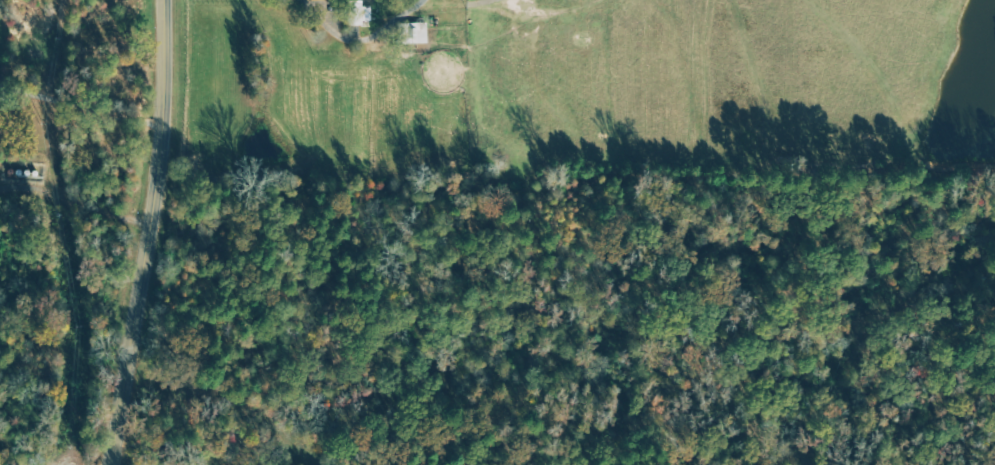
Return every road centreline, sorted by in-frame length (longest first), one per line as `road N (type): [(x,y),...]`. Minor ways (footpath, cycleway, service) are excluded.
road 1 (tertiary): [(160,0),(157,137),(107,464)]

